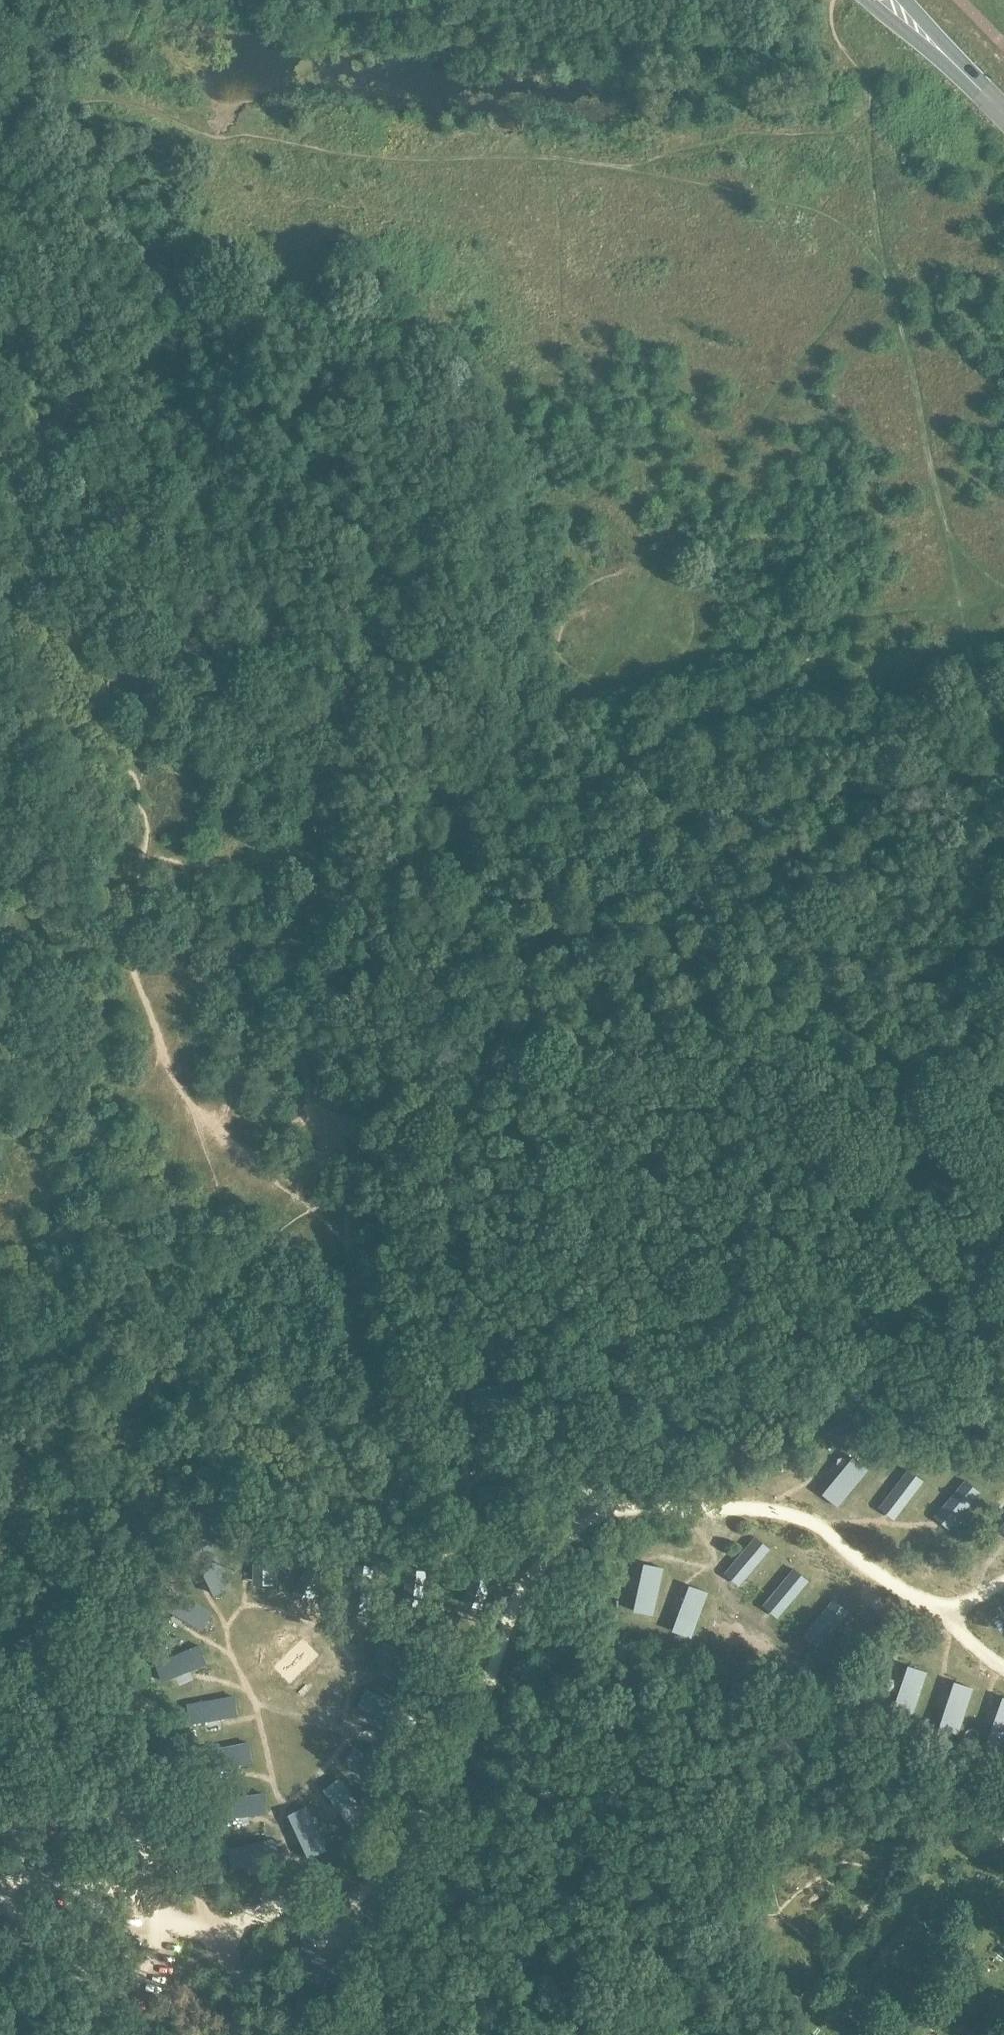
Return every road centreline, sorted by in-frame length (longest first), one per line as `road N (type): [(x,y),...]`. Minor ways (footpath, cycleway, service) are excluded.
road 1 (track): [(1003,1573),(948,1613),(782,1511),(721,1505),(548,1513),(409,1565),(227,1551),(189,1581),(128,1696)]
road 2 (track): [(128,1696),(165,1721),(210,1945),(219,1959),(328,2034)]
road 3 (track): [(0,1882),(138,1892),(148,1882),(154,1824),(141,1807),(0,1826)]
road 4 (secondary): [(864,0),(946,73),(976,86)]

